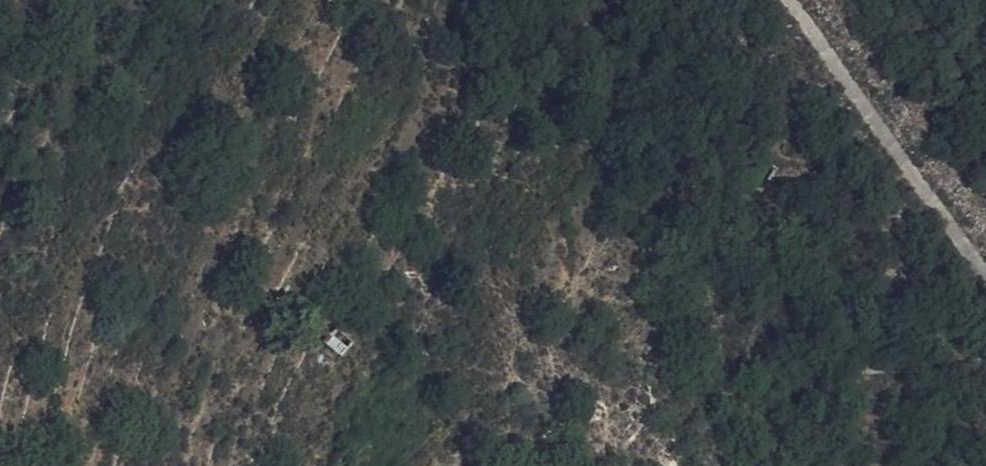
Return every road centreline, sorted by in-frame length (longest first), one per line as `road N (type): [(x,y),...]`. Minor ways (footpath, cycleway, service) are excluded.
road 1 (track): [(790,0),(985,273)]

